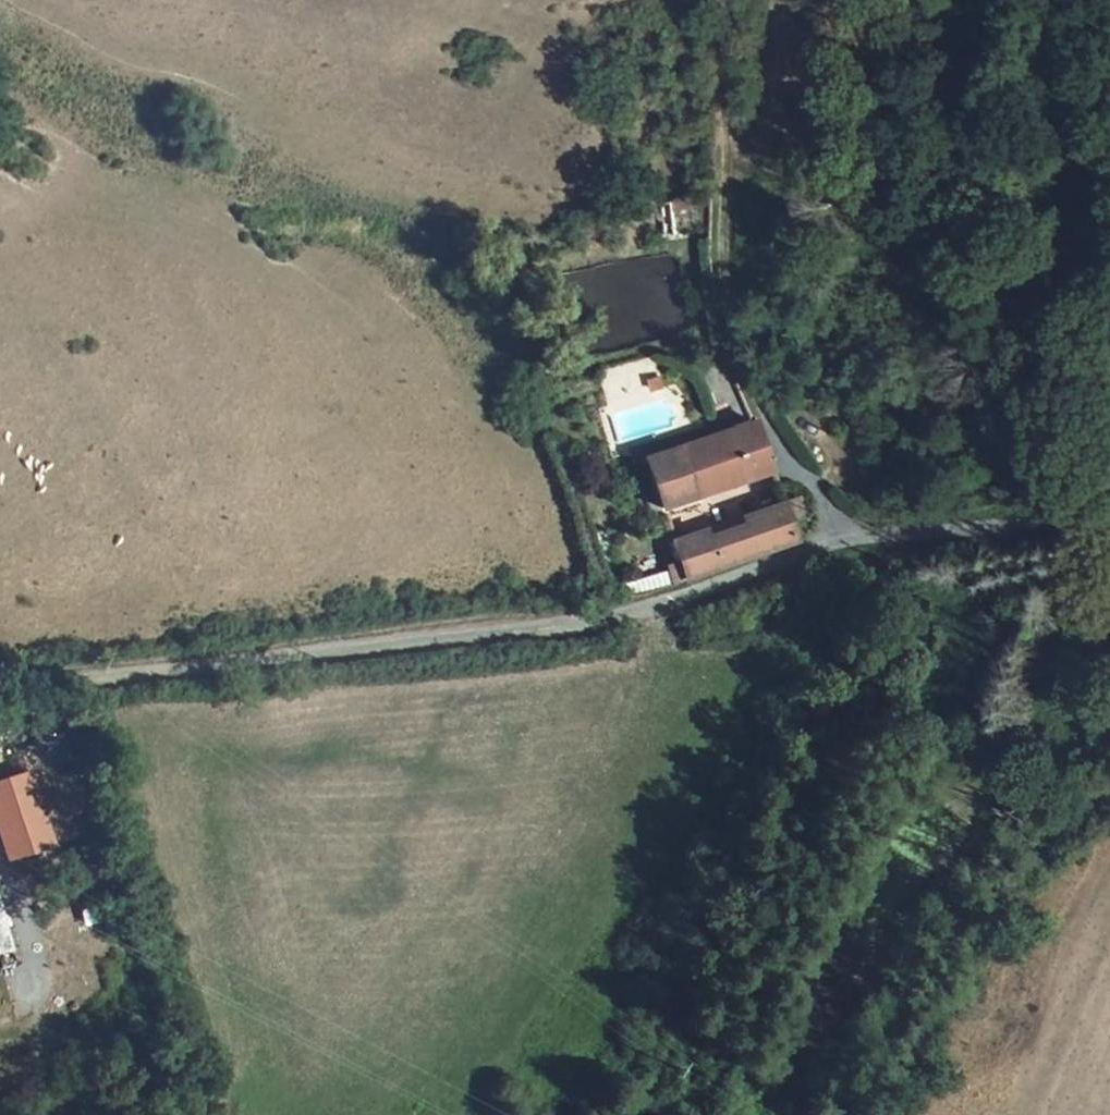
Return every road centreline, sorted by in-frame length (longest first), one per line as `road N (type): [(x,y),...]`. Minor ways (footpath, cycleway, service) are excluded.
road 1 (unclassified): [(1109,502),(1065,519),(845,532),(653,610),(594,621),(0,681)]

